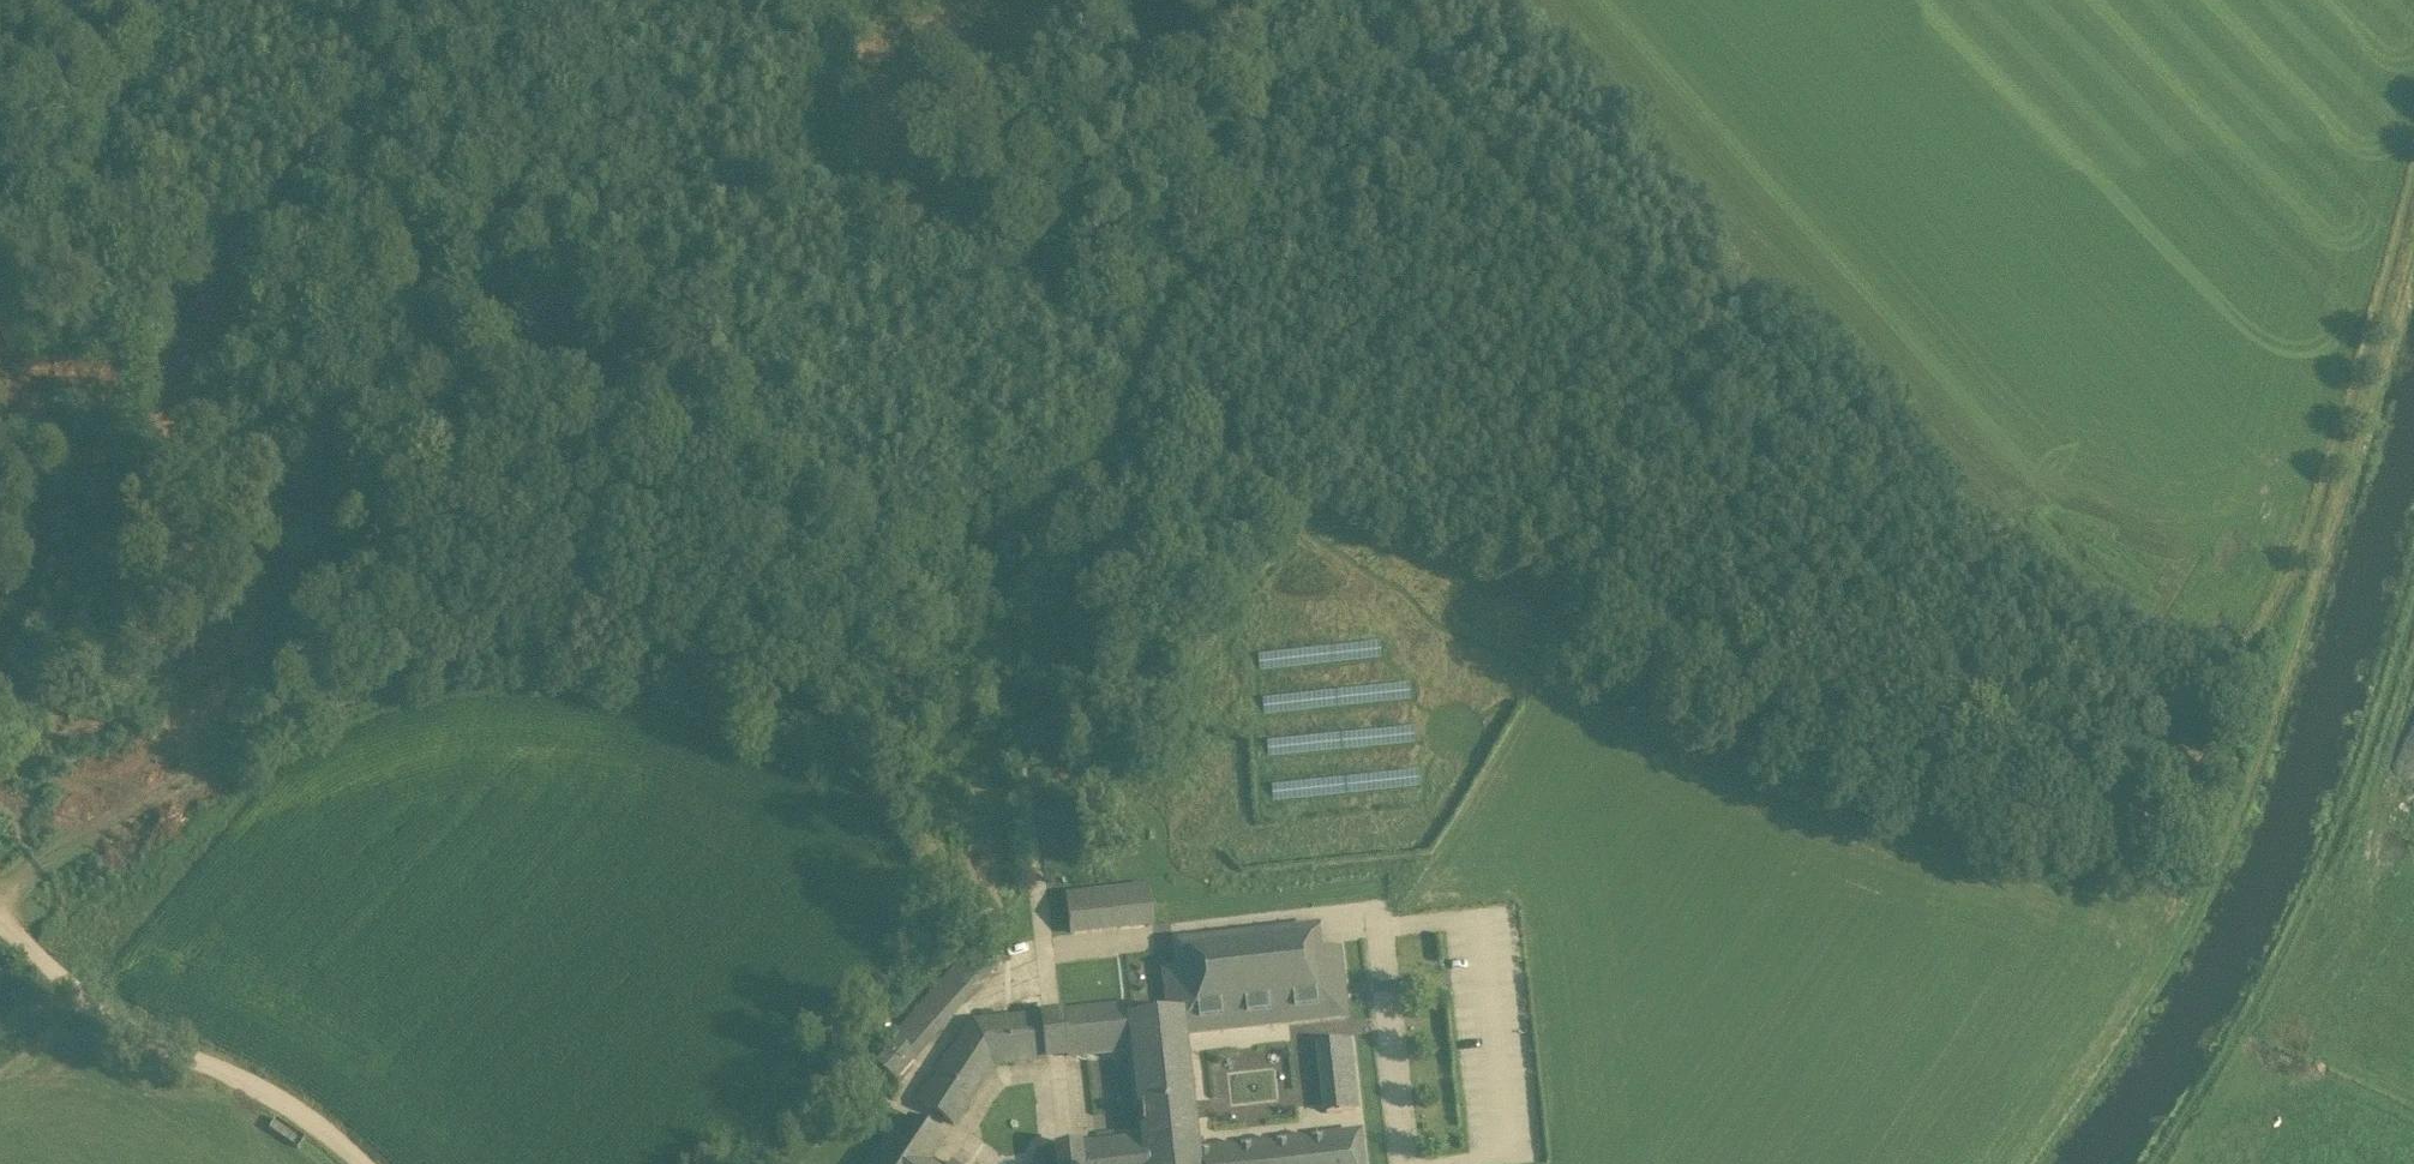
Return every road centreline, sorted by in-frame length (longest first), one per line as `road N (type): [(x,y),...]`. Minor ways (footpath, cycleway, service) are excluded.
road 1 (track): [(2413,181),(2309,538),(2250,642),(2148,749),(2068,768),(2032,749),(1906,620),(1332,0)]
road 2 (track): [(1906,620),(1726,643),(1648,632),(1580,636),(1547,666),(1388,926)]
road 3 (track): [(370,1163),(301,1109),(98,1008),(0,918)]
road 4 (track): [(1054,985),(991,554)]

